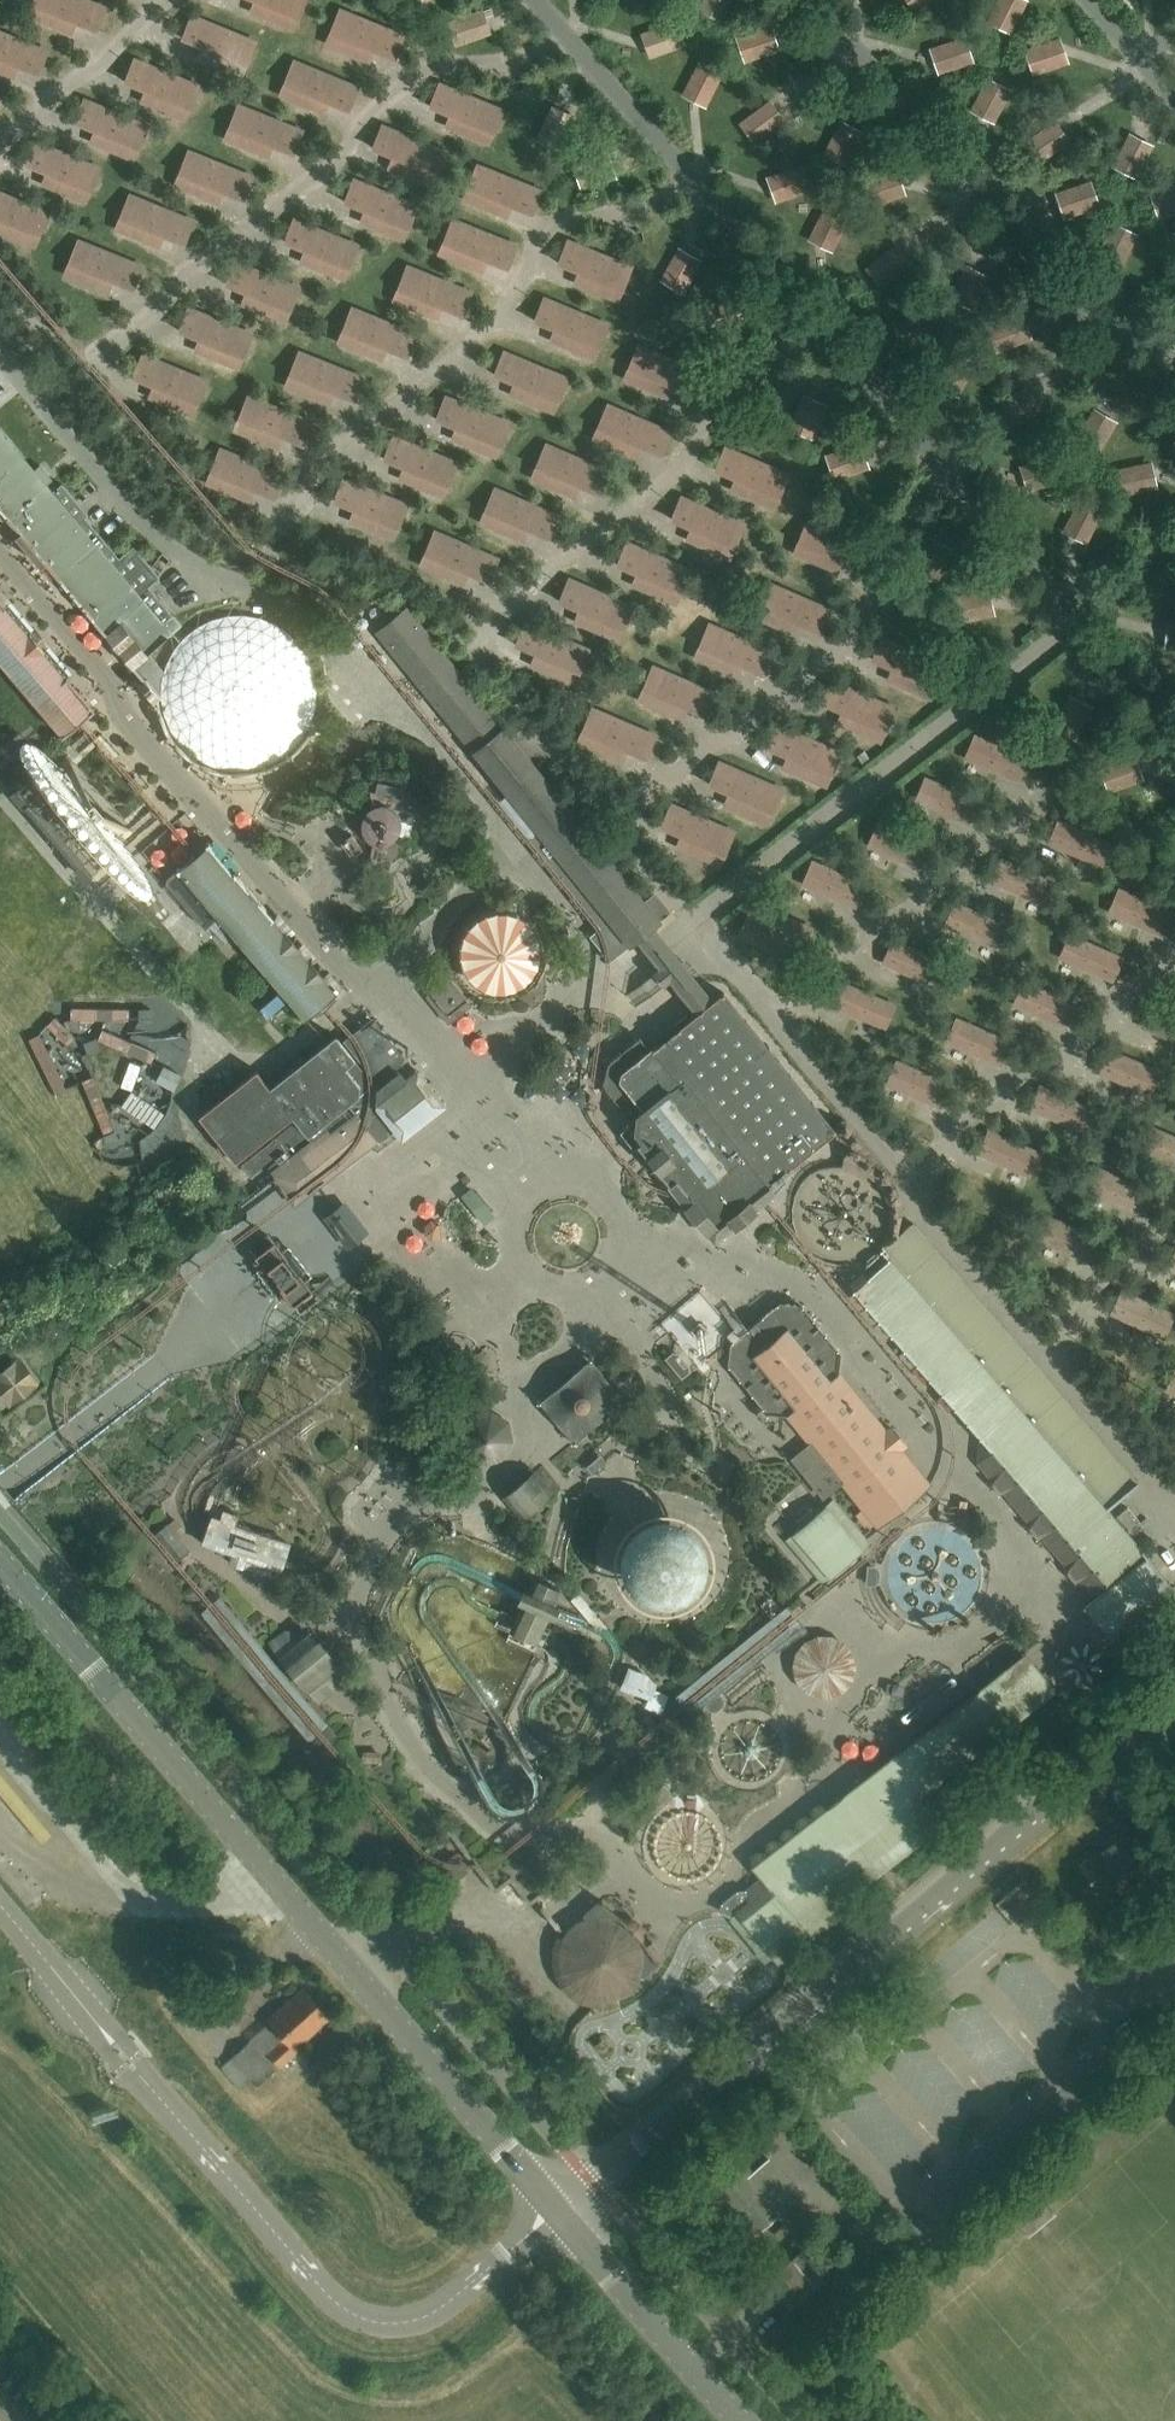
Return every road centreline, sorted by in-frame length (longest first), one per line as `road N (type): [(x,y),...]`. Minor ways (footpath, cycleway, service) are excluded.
road 1 (tertiary): [(557,2211),(0,1560)]
road 2 (unclassified): [(557,2211),(1174,1696)]
road 3 (track): [(742,1934),(722,1925),(697,1931),(656,1996),(586,2033),(585,2050),(623,2093),(639,2091),(698,2041),(708,2021),(732,2013),(770,1981),(771,1967),(754,1948)]
road 4 (tertiary): [(745,2420),(557,2211)]
road 5 (track): [(641,2043),(754,1948)]

